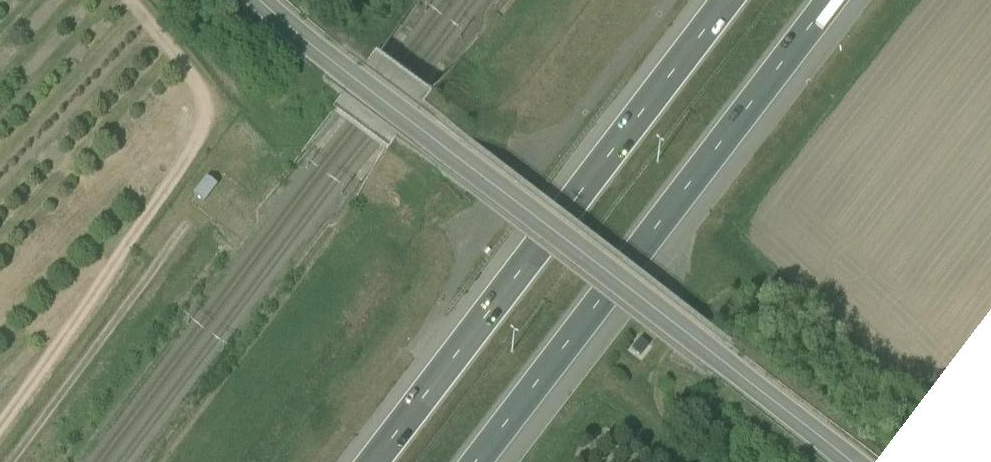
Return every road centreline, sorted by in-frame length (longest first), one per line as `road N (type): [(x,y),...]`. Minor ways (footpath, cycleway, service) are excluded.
road 1 (unclassified): [(262,0),(851,461)]
road 2 (motorway): [(480,461),(835,0)]
road 3 (motorway): [(725,0),(373,461)]

